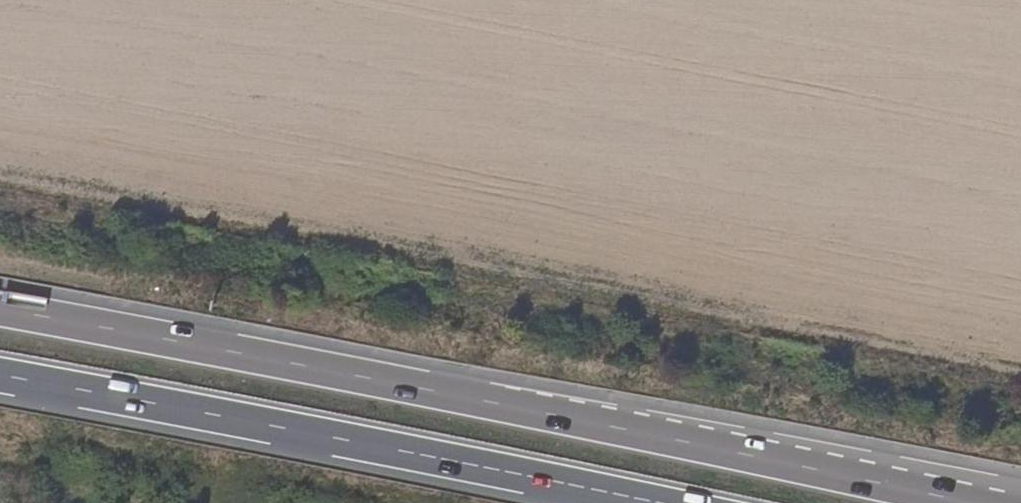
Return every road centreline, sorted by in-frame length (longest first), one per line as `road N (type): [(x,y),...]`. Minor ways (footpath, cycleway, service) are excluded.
road 1 (trunk): [(955,502),(491,401),(0,307)]
road 2 (trunk): [(0,379),(662,502)]

